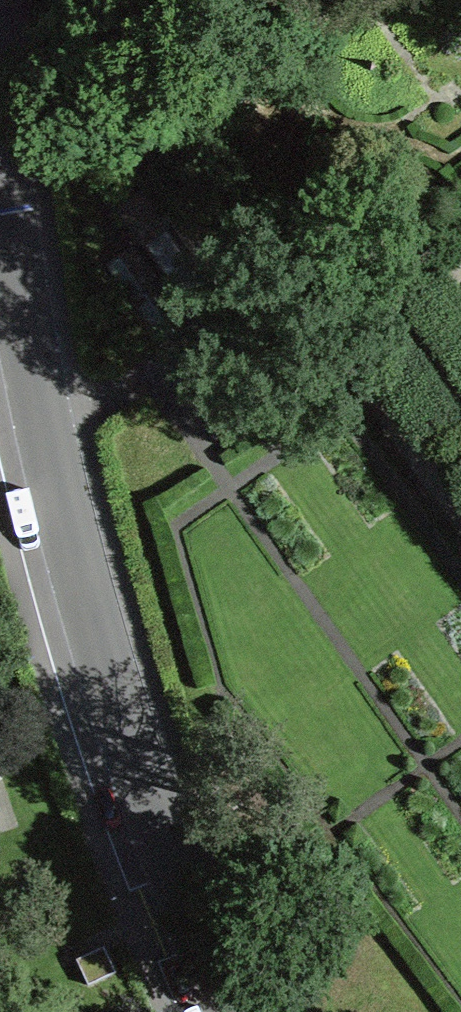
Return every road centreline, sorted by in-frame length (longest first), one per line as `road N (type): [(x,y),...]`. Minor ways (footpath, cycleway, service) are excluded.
road 1 (track): [(460,1006),(224,684),(171,527),(339,415),(460,590)]
road 2 (tertiary): [(247,1011),(91,651),(0,178)]
road 3 (track): [(227,489),(460,817)]
road 4 (track): [(388,310),(340,345),(460,513)]
road 5 (track): [(460,417),(388,310),(460,259)]
road 6 (track): [(460,738),(333,827)]

